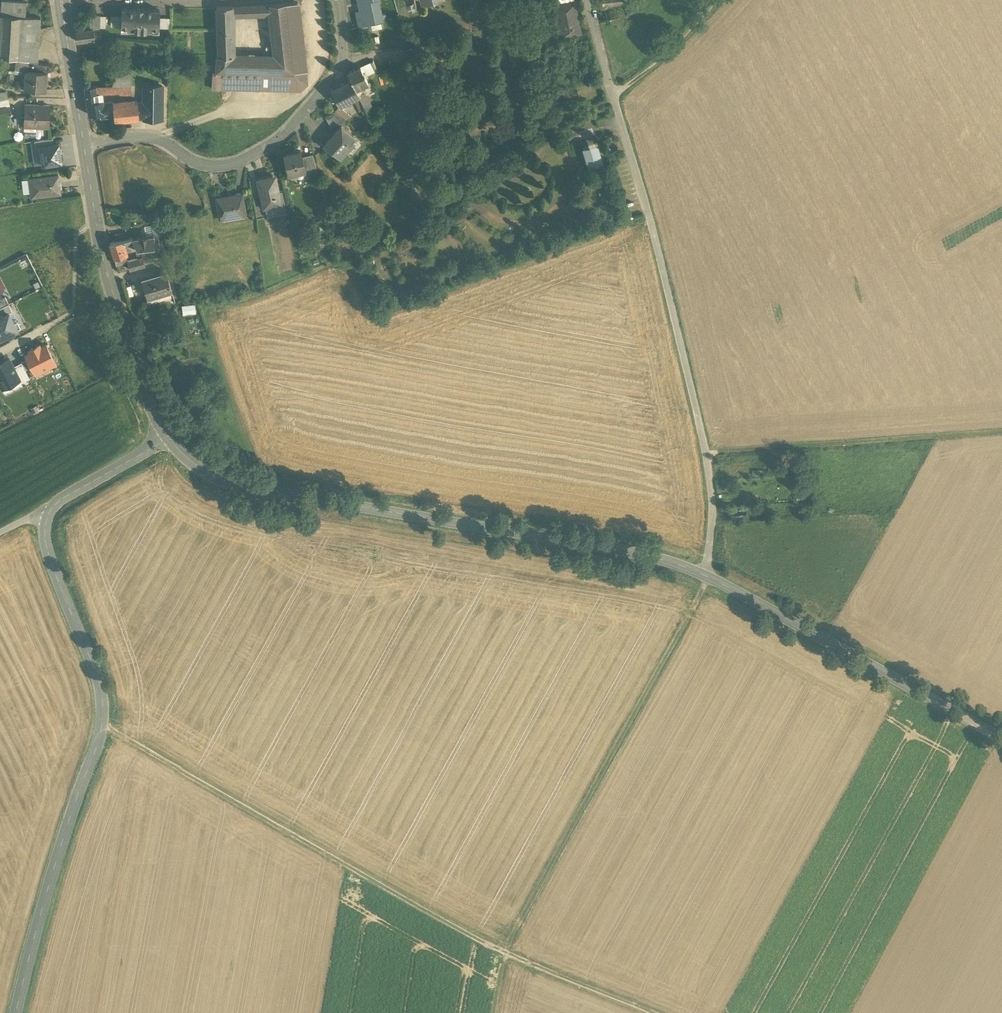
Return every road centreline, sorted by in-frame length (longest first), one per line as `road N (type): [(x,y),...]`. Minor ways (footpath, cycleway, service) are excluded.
road 1 (tertiary): [(17,1012),(105,729),(105,683),(56,573),(48,523),(58,502),(171,440)]
road 2 (residential): [(706,576),(713,521),(706,454),(589,0)]
road 3 (secondary): [(706,576),(630,552),(225,483),(171,440)]
road 4 (track): [(105,729),(501,951)]
road 5 (track): [(501,951),(706,576)]
road 6 (residential): [(84,148),(144,138),(210,167),(252,160),(340,70),(337,0)]
road 7 (secondary): [(1001,743),(706,576)]
road 8 (secondary): [(171,440),(109,283),(84,148)]
road 9 (track): [(1001,433),(706,454)]
road 10 (track): [(501,951),(645,1012)]
road 11 (secondary): [(84,148),(59,0)]
road 12 (track): [(612,94),(651,69),(720,0)]

